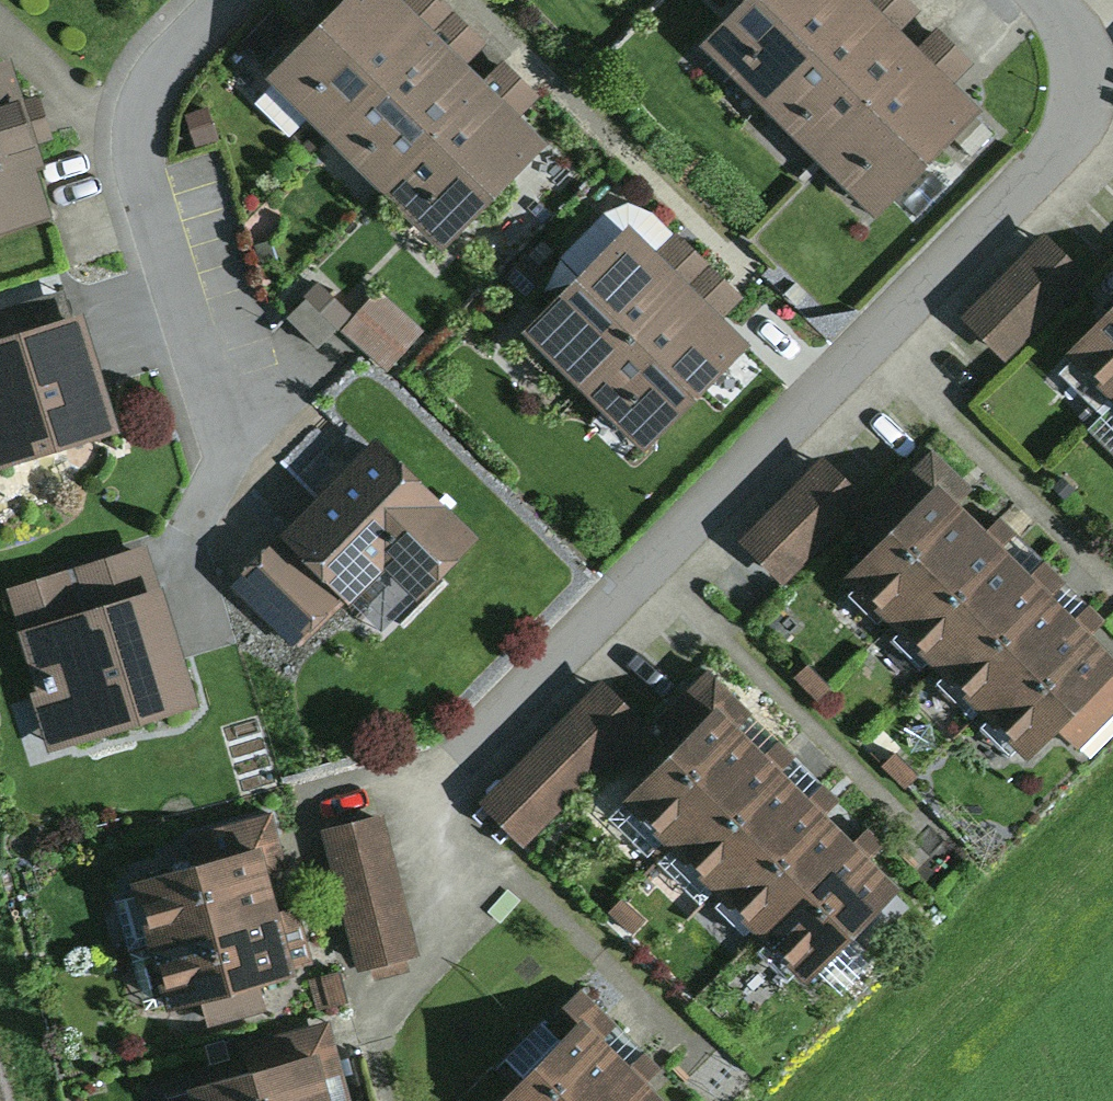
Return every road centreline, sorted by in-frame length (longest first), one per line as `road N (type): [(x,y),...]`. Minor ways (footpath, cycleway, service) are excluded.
road 1 (residential): [(1049,0),(1064,15),(1093,85),(1067,148),(430,801),(449,881),(443,910),(428,957),(400,991),(368,1011),(391,1100)]
road 2 (residential): [(233,0),(156,78),(131,158),(207,379),(218,459),(188,557),(221,652)]

